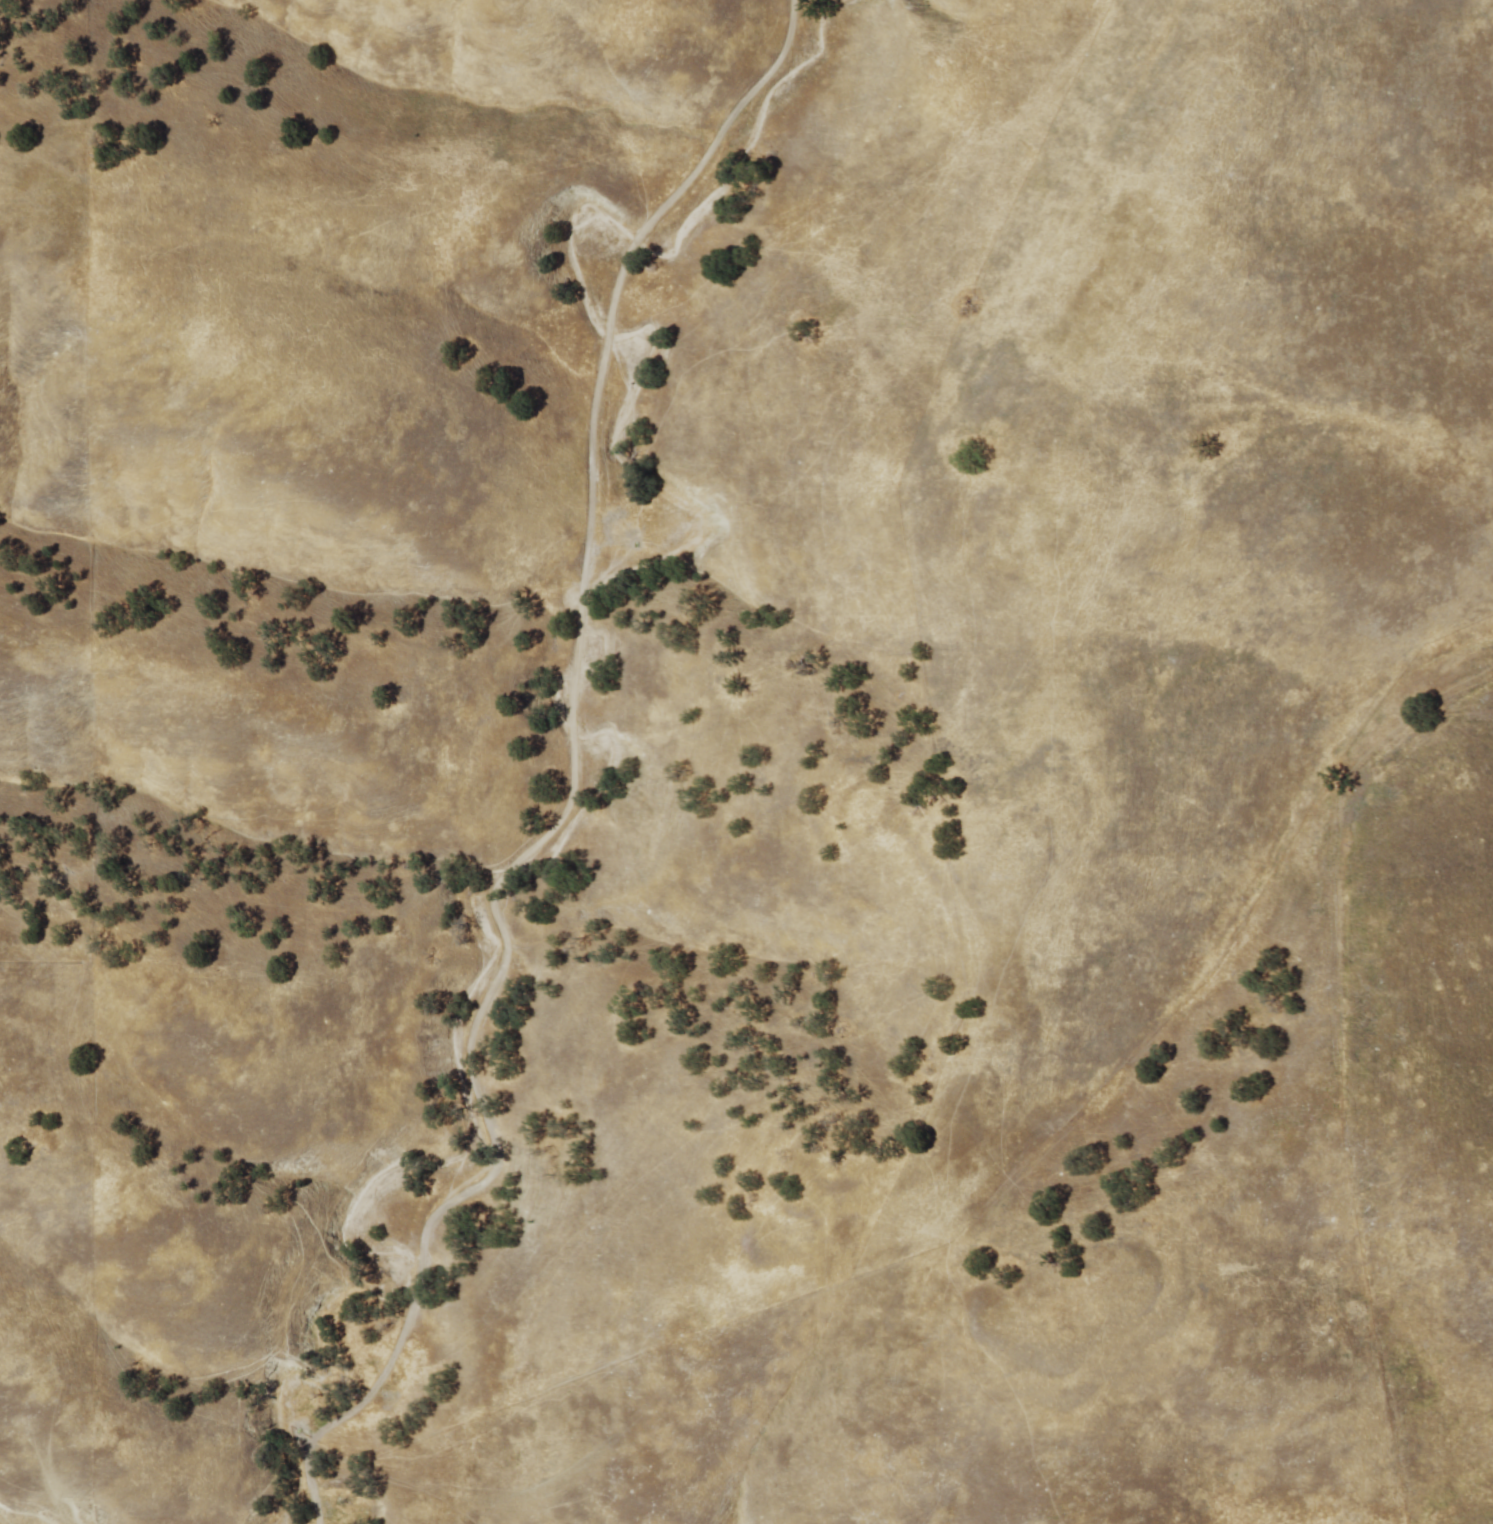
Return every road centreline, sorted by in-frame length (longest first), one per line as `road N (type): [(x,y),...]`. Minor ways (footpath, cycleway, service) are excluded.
road 1 (track): [(313,1523),(313,1445),(387,1378),(437,1215),(496,1175),(498,1133),(477,1069),(481,1021),(506,952),(496,896),(560,823),(577,791),(573,690),(600,377),(644,233),(783,56),(793,0)]

